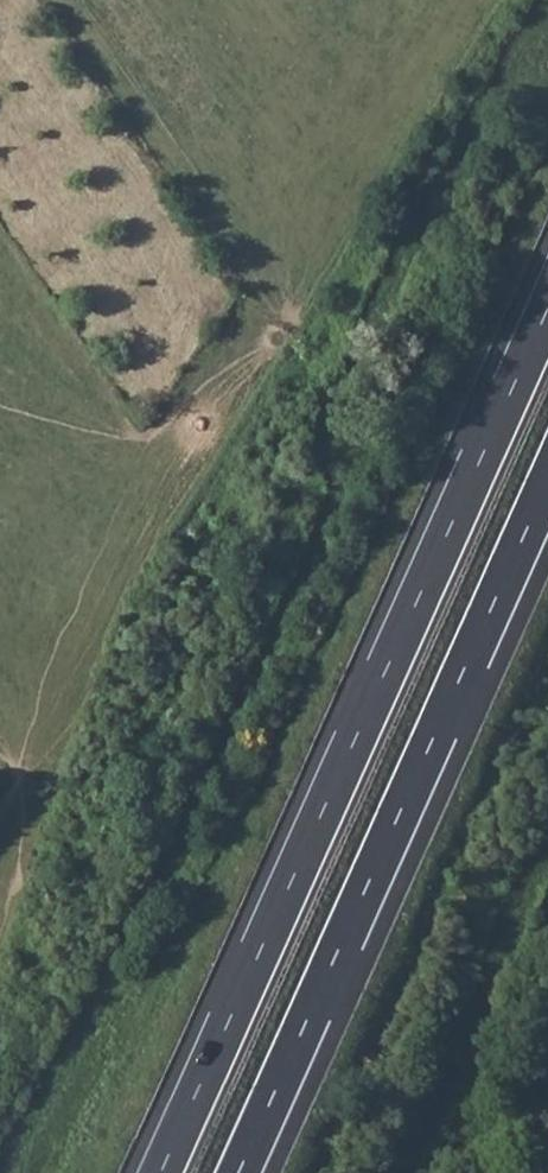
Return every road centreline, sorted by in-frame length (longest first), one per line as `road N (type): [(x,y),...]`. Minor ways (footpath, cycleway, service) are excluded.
road 1 (motorway): [(547,312),(162,1172)]
road 2 (motorway): [(239,1172),(547,484)]

